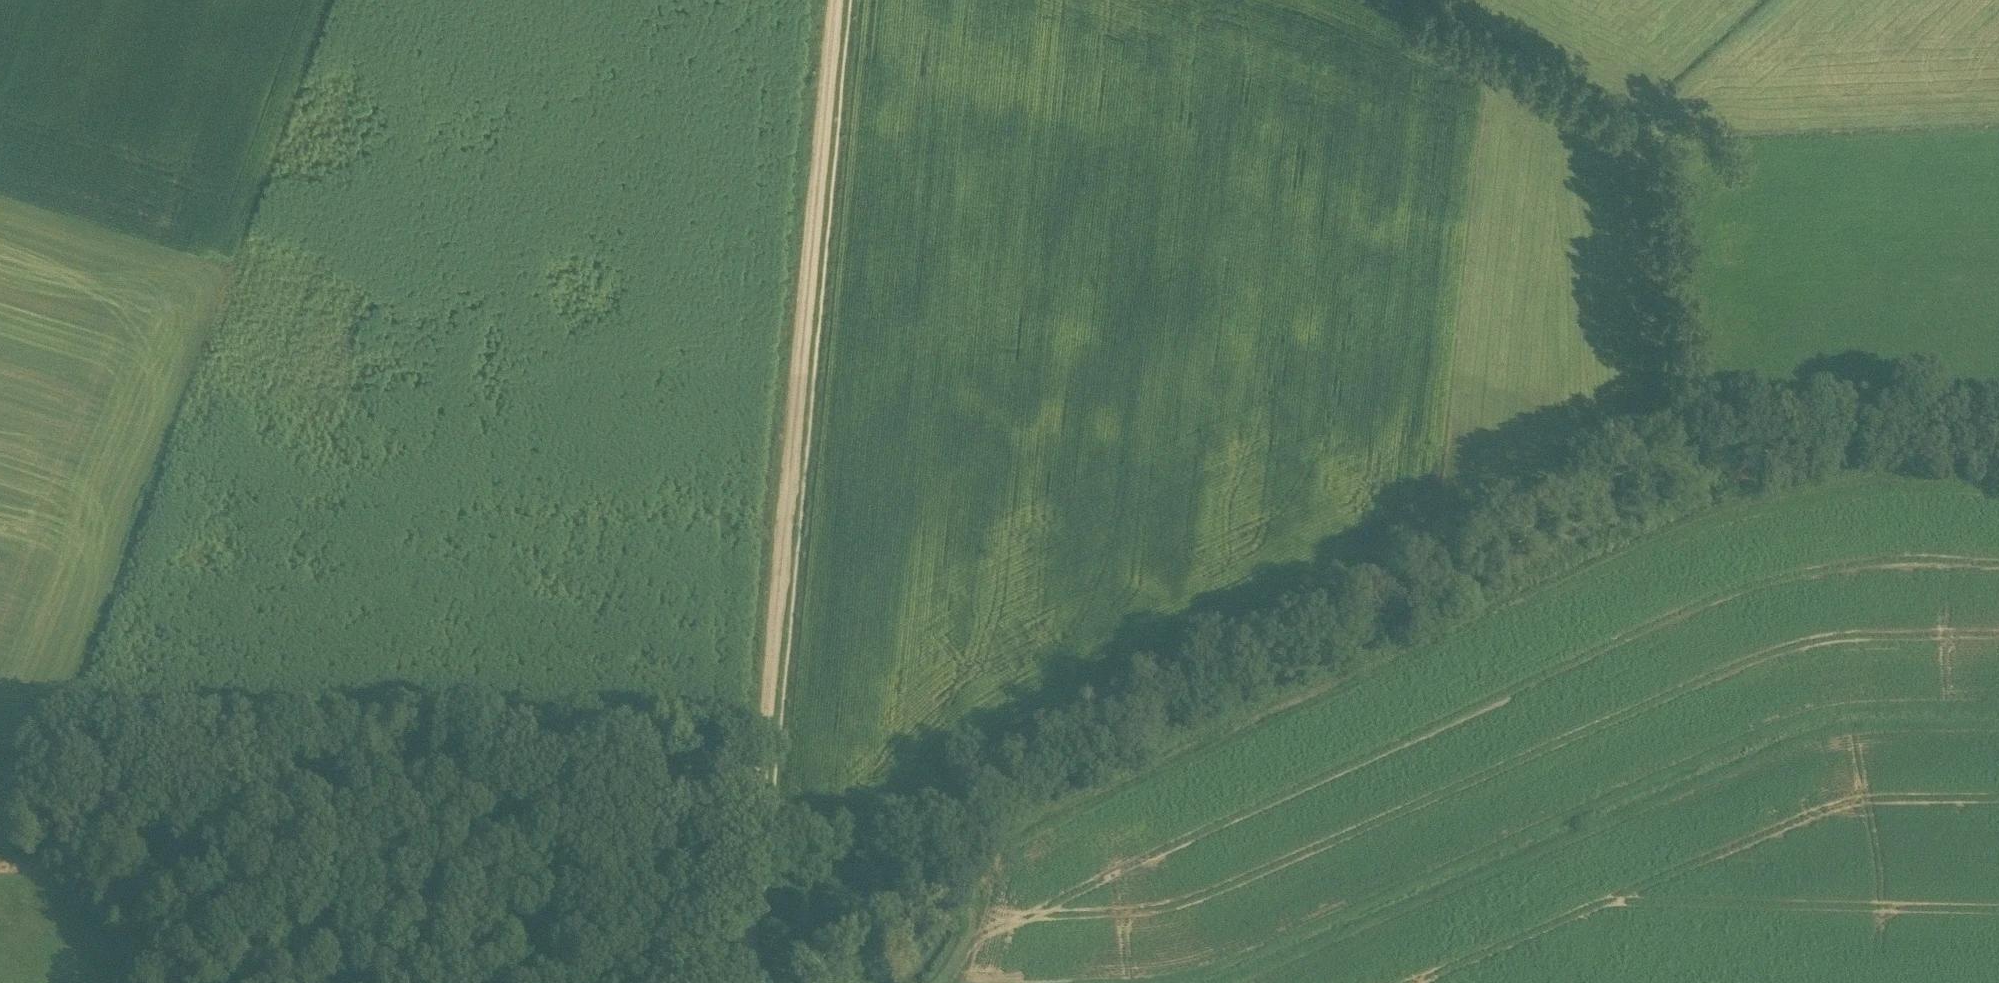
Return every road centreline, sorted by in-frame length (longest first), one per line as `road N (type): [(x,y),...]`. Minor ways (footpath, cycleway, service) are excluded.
road 1 (track): [(845,0),(755,982)]
road 2 (track): [(763,835),(634,791),(77,784),(33,879),(0,876)]

